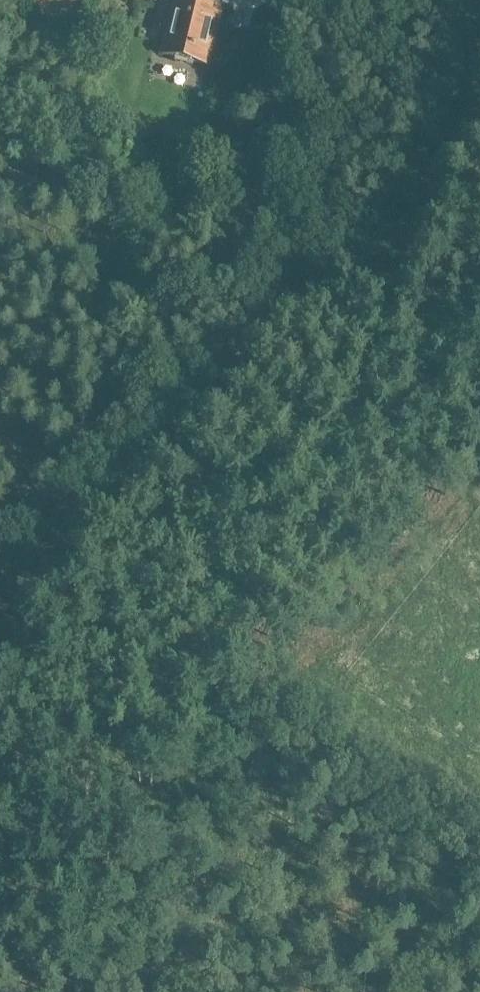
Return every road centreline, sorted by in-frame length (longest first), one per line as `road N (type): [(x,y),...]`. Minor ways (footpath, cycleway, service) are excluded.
road 1 (track): [(293,0),(254,201),(217,301),(0,527)]
road 2 (track): [(0,166),(210,256),(252,251),(366,283),(479,399)]

